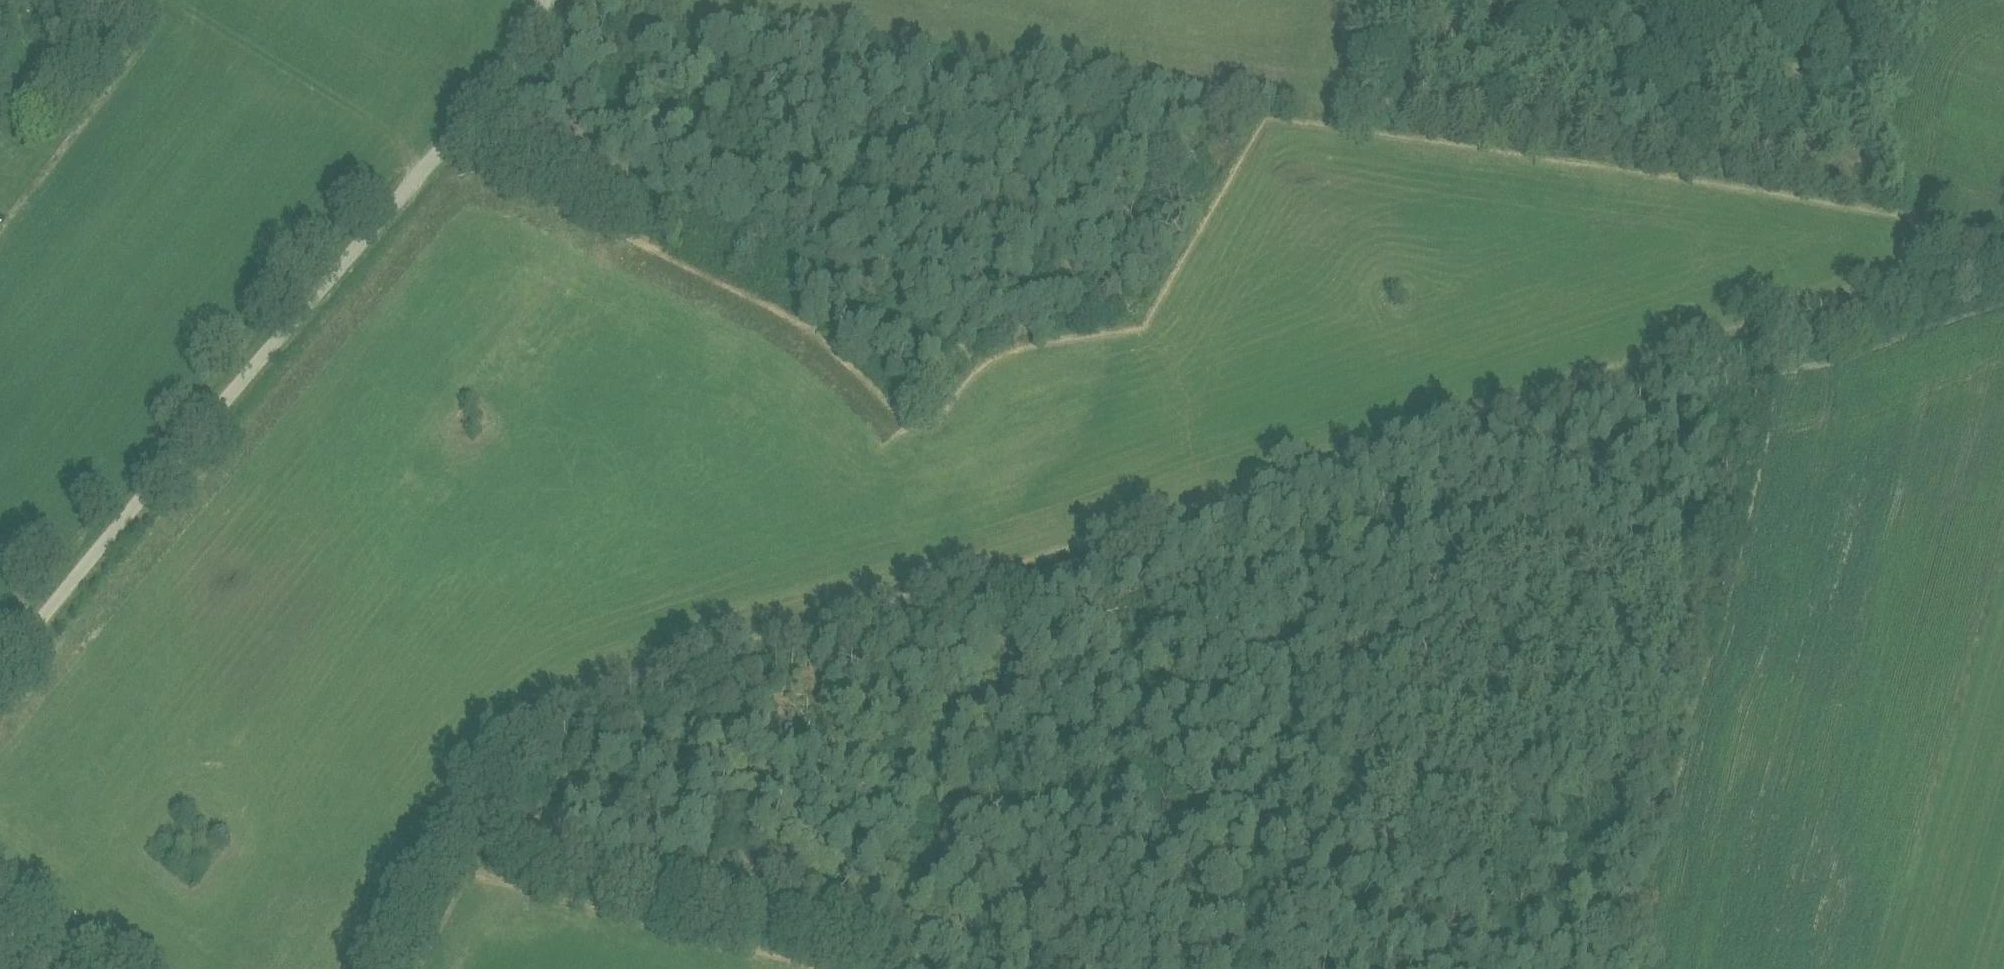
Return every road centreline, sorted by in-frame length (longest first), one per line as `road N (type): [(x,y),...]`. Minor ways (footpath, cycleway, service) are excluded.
road 1 (unclassified): [(0,683),(516,56),(542,0)]

